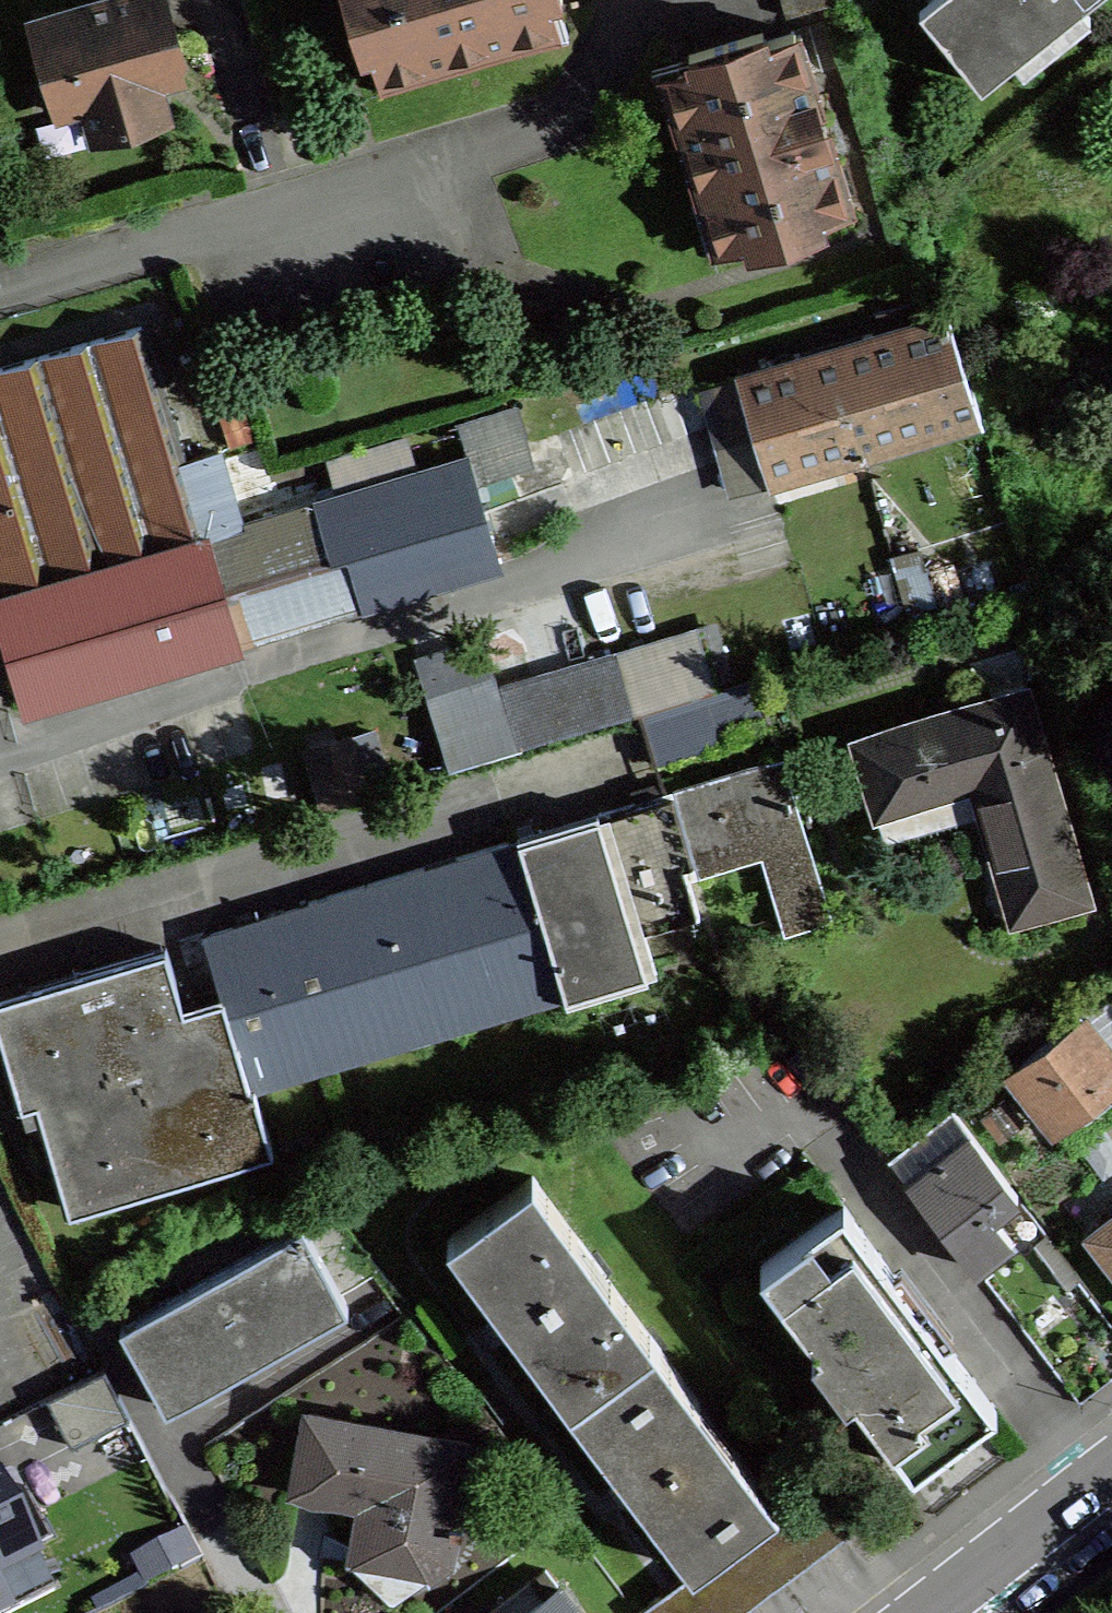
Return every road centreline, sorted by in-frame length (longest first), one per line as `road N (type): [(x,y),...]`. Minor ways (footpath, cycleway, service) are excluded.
road 1 (tertiary): [(936,1612),(1111,1477)]

